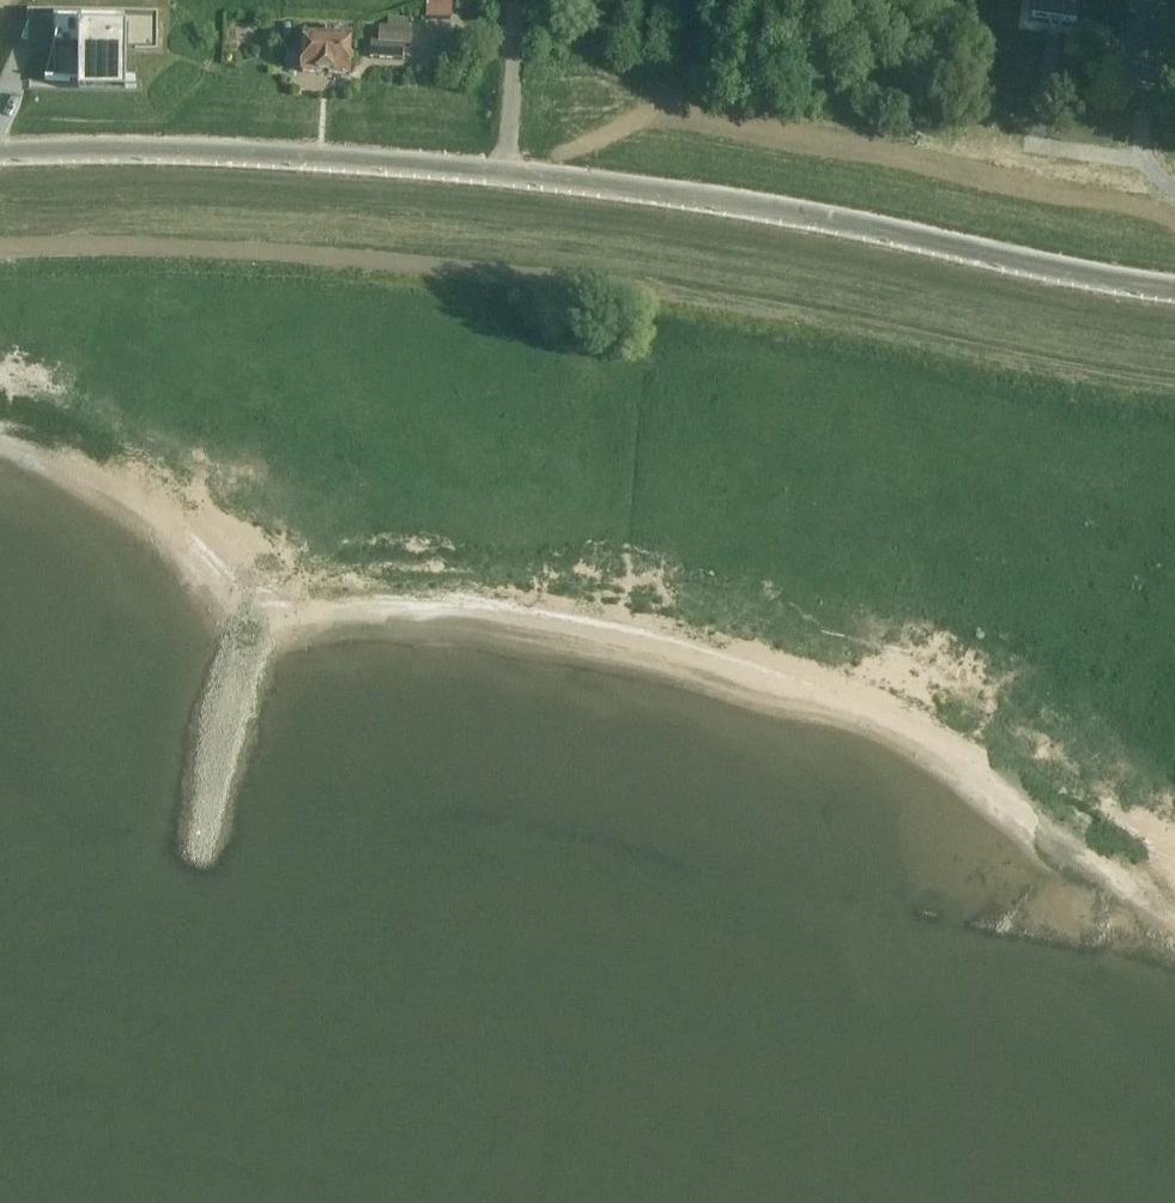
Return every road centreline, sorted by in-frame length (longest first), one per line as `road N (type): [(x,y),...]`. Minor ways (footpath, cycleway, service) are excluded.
road 1 (unclassified): [(1174,293),(849,224),(602,185),(321,159),(0,152)]

